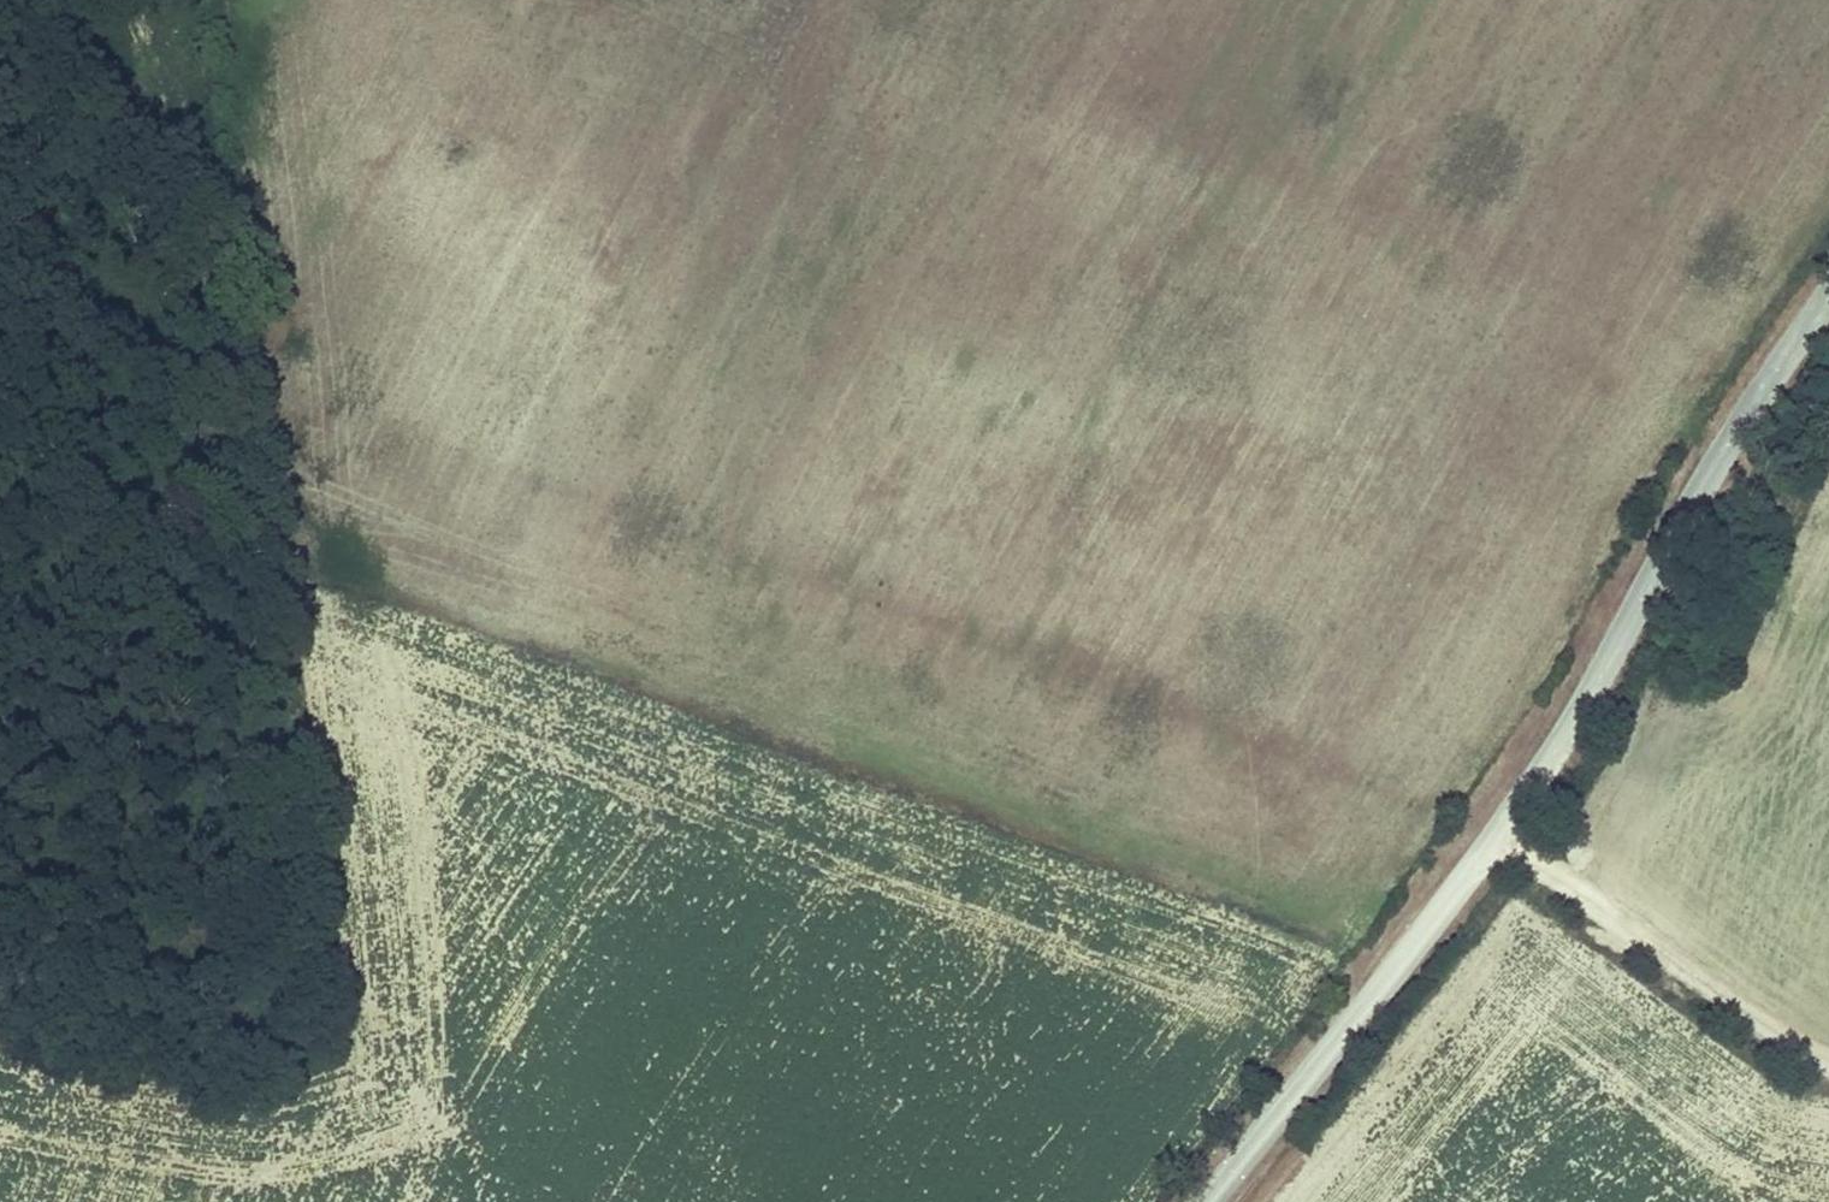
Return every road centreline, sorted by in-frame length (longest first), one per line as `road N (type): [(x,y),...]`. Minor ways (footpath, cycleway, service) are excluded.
road 1 (tertiary): [(1209,1201),(1460,886),(1558,744),(1722,448),(1828,296)]
road 2 (track): [(1498,832),(1527,865),(1649,943),(1802,1060),(1828,1070)]

